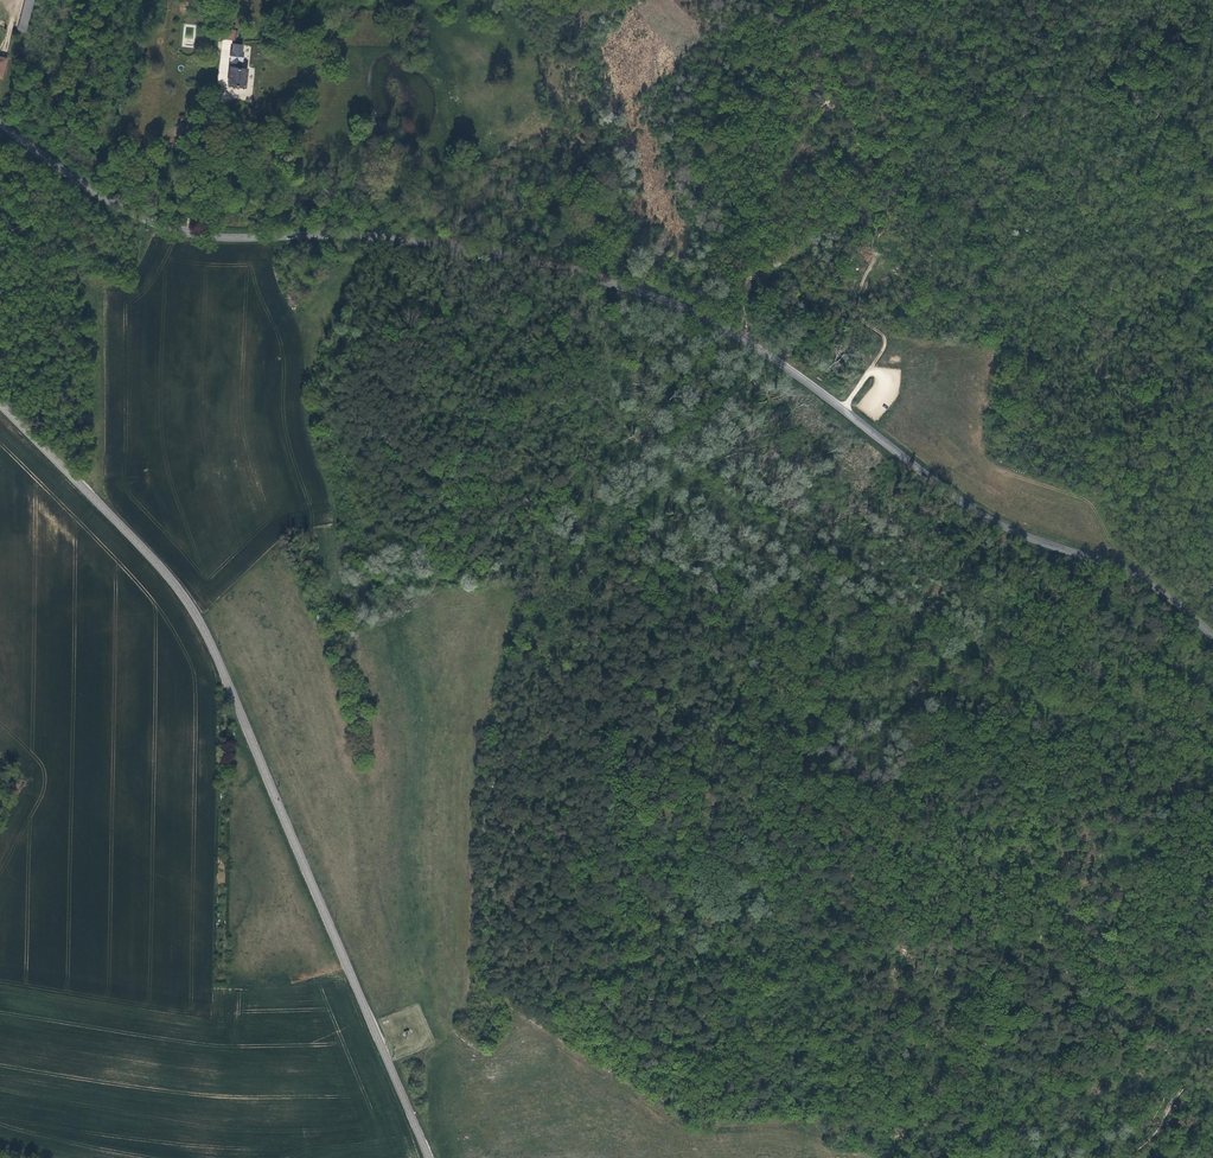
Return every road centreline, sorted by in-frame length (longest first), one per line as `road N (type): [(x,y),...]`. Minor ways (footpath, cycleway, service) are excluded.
road 1 (tertiary): [(1212,636),(1122,570),(981,515),(777,362),(692,311),(540,260),(474,247),(362,236),(226,238),(173,228),(101,196),(0,121)]
road 2 (tertiary): [(429,1157),(191,607),(0,402)]
road 3 (track): [(868,372),(885,341),(859,307),(875,255)]
road 4 (track): [(1212,1060),(1130,1157)]

